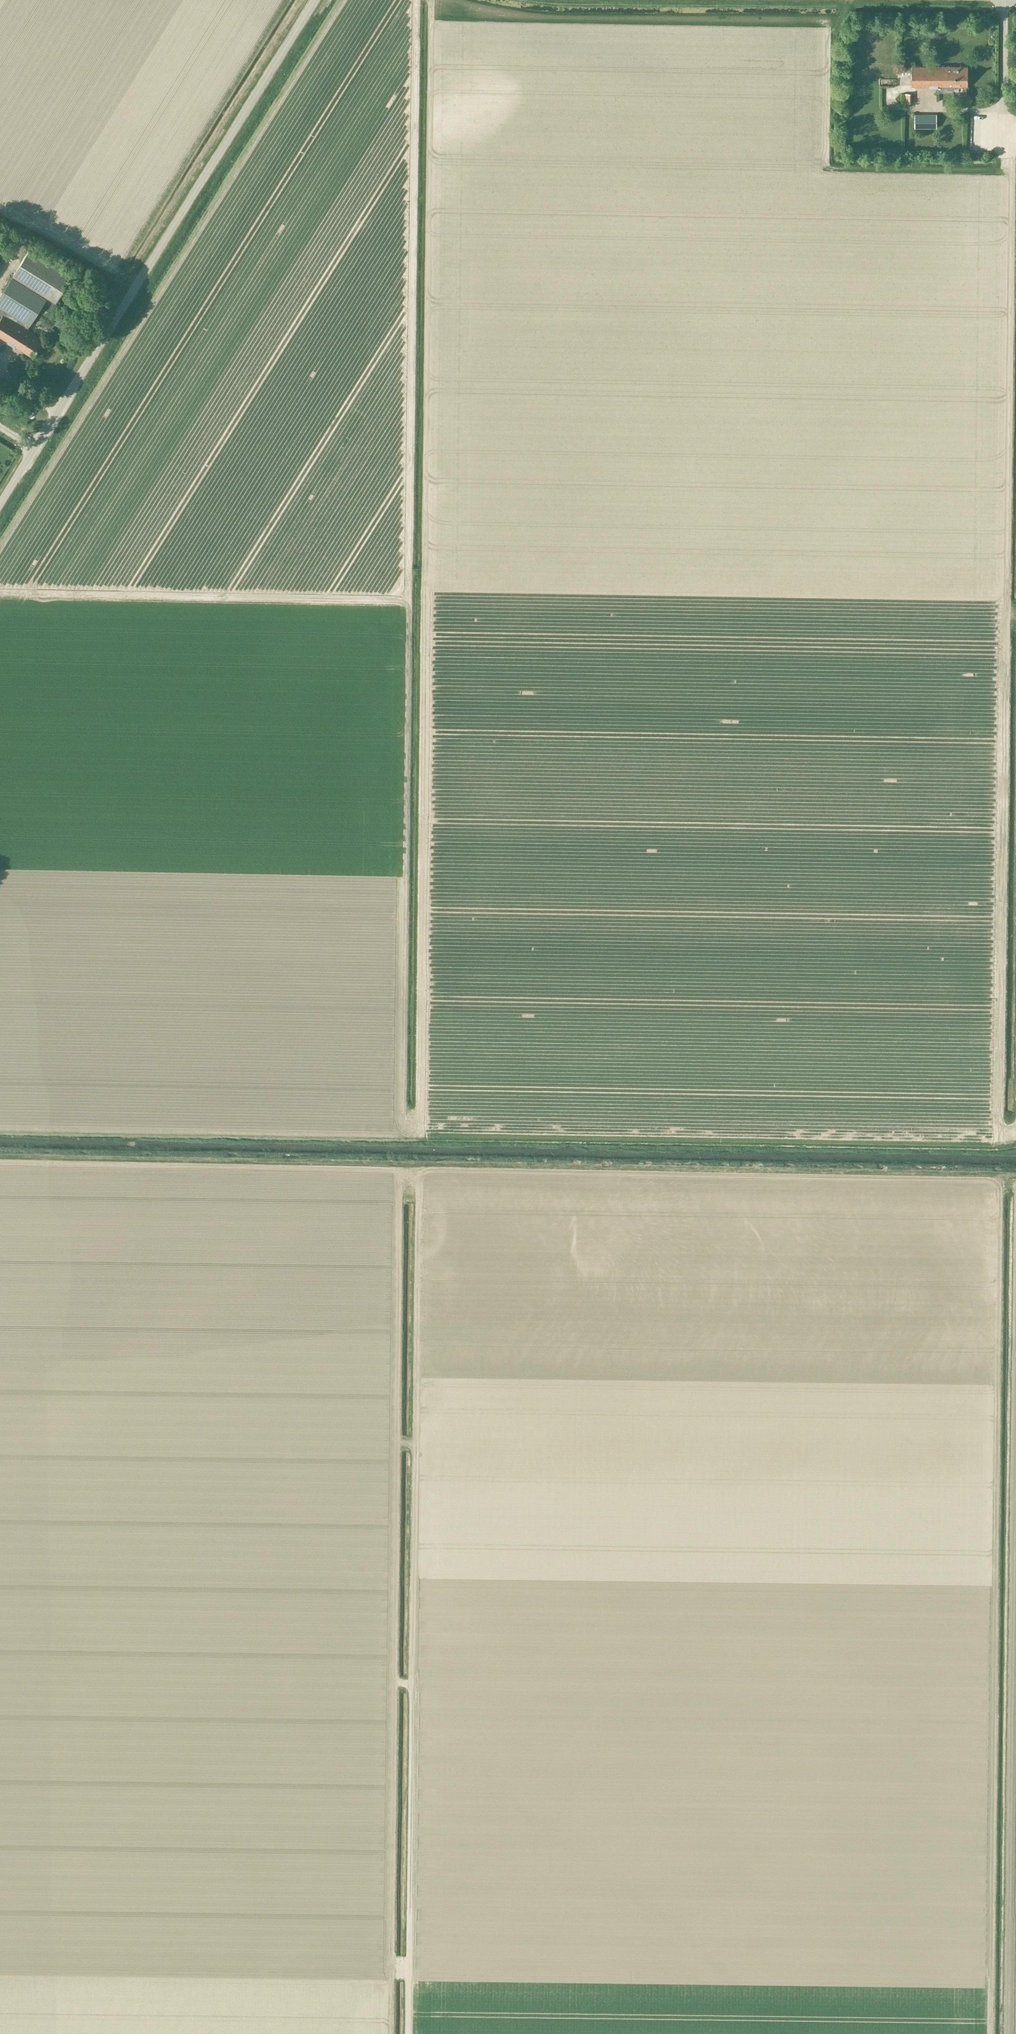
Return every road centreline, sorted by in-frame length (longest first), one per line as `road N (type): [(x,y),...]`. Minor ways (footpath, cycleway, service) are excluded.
road 1 (unclassified): [(0,503),(314,0)]

